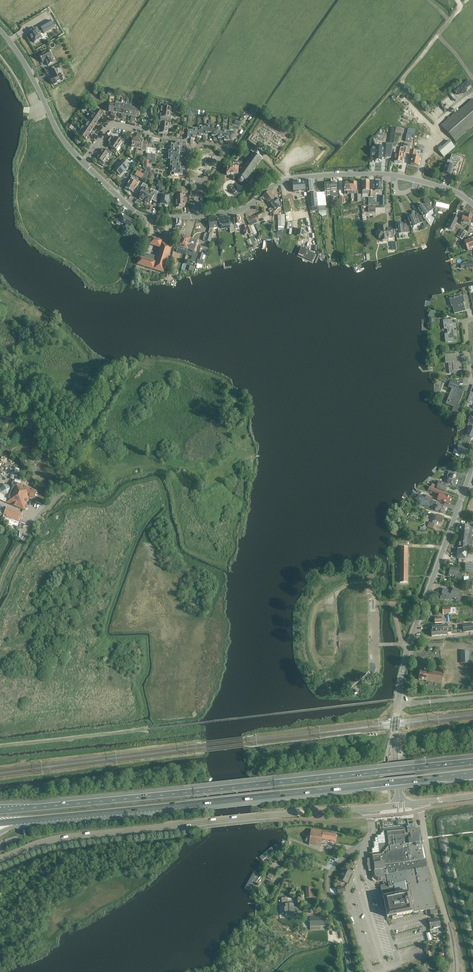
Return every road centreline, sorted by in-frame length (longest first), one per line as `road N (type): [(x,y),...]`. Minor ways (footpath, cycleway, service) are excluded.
road 1 (motorway): [(472,761),(93,802)]
road 2 (secondary): [(0,859),(60,838),(370,808)]
road 3 (motorway): [(162,807),(472,772)]
road 4 (tertiary): [(399,700),(410,645),(472,466)]
road 5 (unclassified): [(350,971),(328,884),(336,862),(372,832),(370,808)]
road 6 (unclassified): [(456,971),(418,802)]
road 7 (unclassified): [(26,536),(57,497),(63,472),(33,425),(0,416)]
road 8 (tertiary): [(84,162),(60,136),(0,30)]
road 9 (primary): [(13,821),(162,807)]
road 10 (tertiary): [(196,216),(237,210),(285,179),(323,175)]
road 11 (track): [(403,76),(405,90),(445,138),(418,180)]

